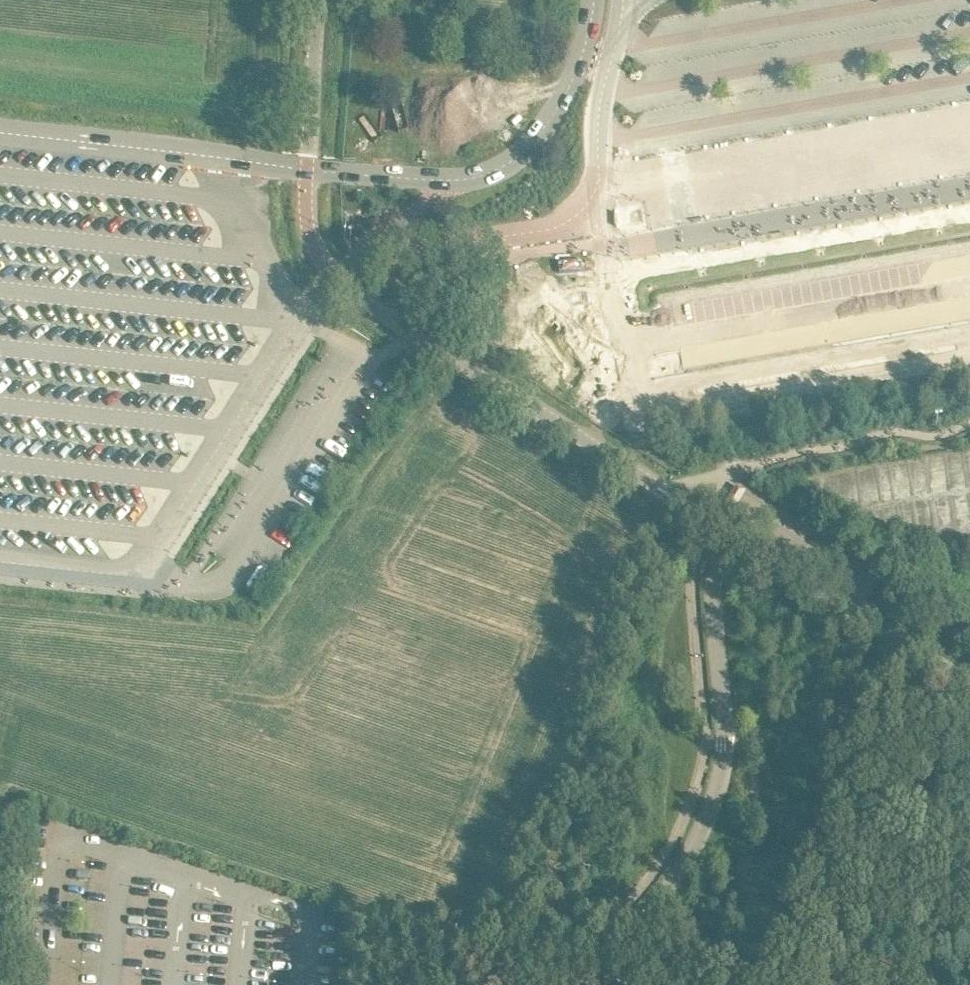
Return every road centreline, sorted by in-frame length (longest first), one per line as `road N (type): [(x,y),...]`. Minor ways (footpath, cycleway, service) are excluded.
road 1 (unclassified): [(729,528),(362,301),(325,265),(307,209),(319,0)]
road 2 (unclassified): [(729,528),(714,581),(726,744),(715,798),(631,938),(617,984)]
road 3 (unclassified): [(969,689),(729,528)]

